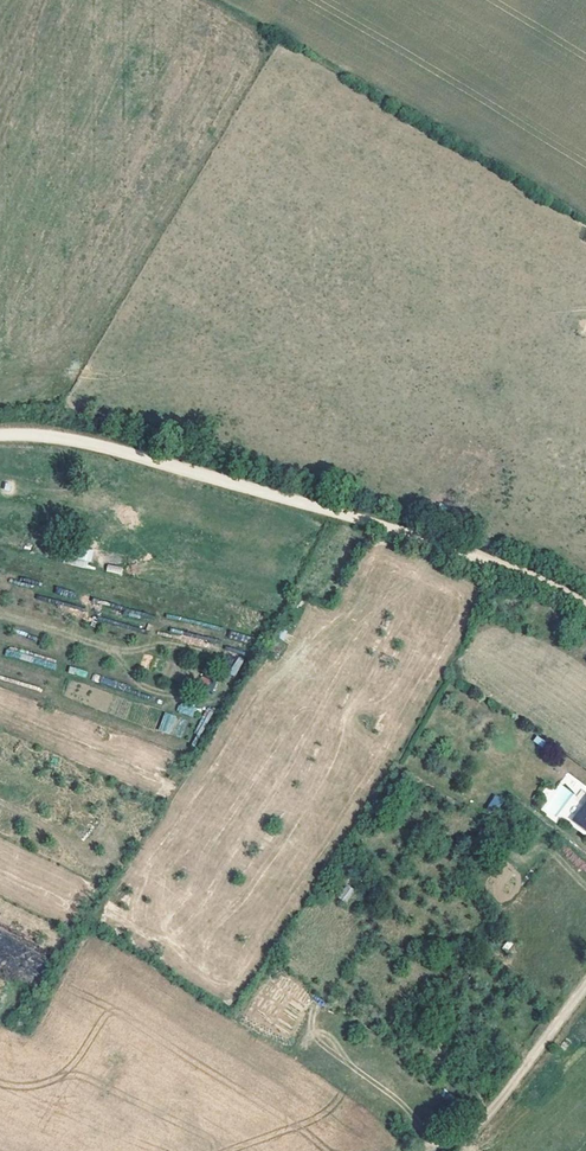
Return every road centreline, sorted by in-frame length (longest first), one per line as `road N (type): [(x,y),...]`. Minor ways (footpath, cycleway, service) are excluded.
road 1 (track): [(0,436),(152,459),(510,568),(585,606)]
road 2 (track): [(479,1124),(585,988)]

